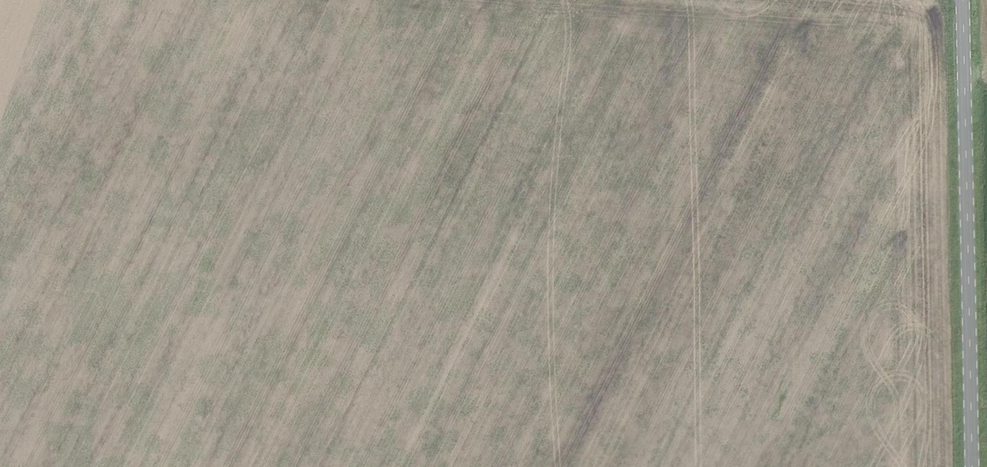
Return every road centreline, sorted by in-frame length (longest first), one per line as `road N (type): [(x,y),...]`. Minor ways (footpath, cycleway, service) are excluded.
road 1 (secondary): [(966,466),(956,0)]

